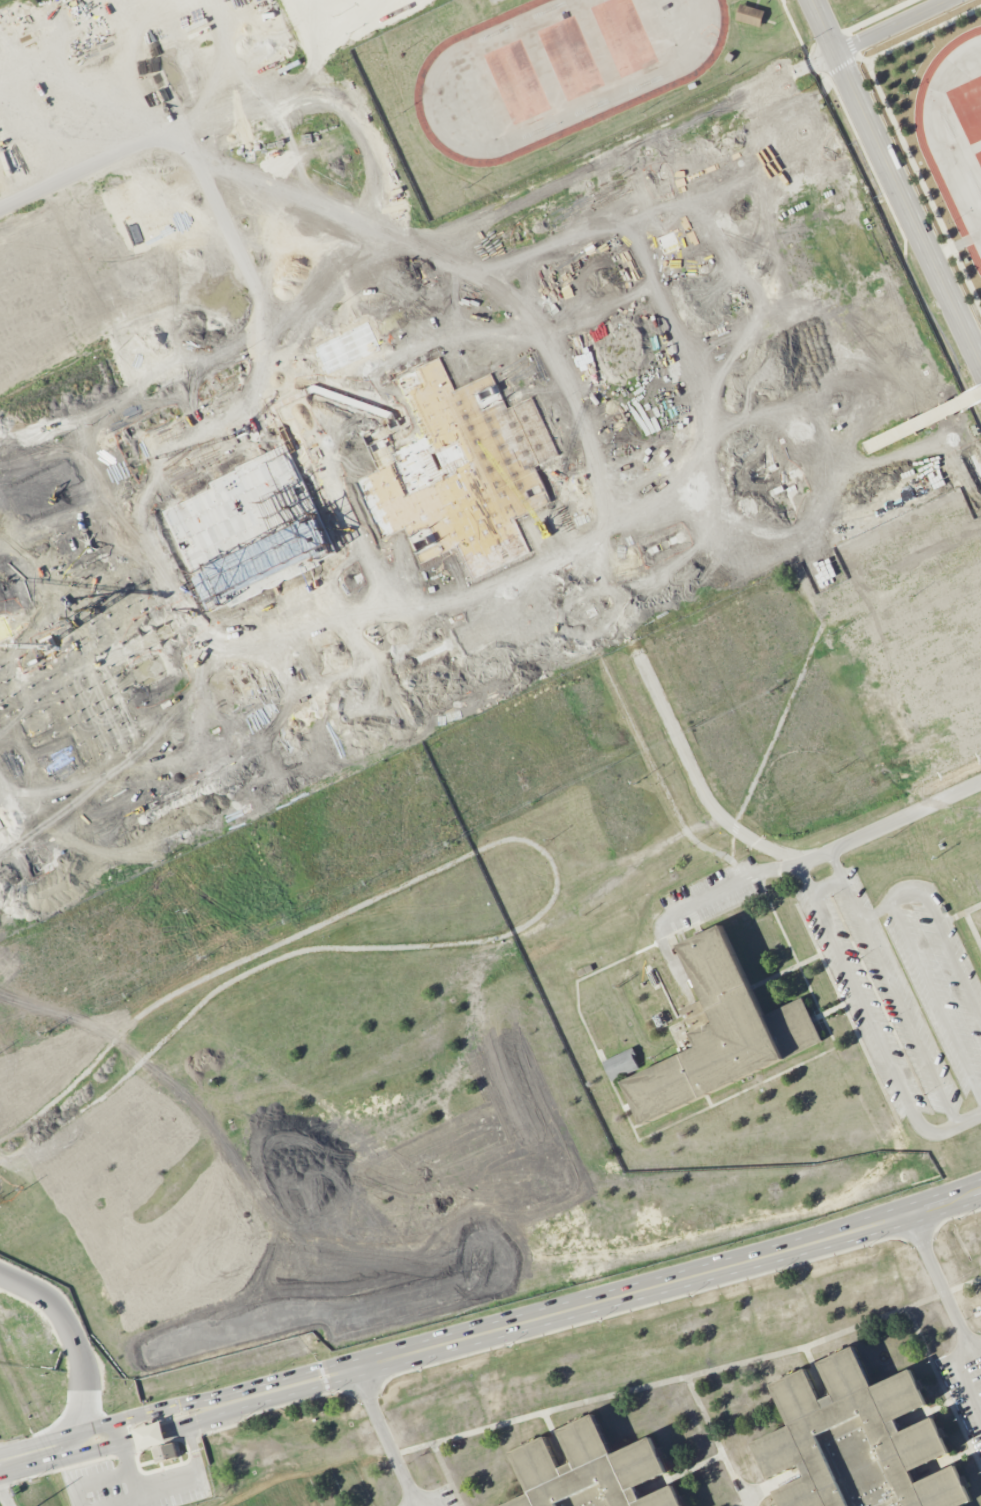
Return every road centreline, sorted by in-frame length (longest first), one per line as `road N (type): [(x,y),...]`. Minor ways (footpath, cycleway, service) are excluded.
road 1 (tertiary): [(232,1403),(980,1190)]
road 2 (residential): [(834,53),(980,365)]
road 3 (residential): [(945,0),(803,67)]

